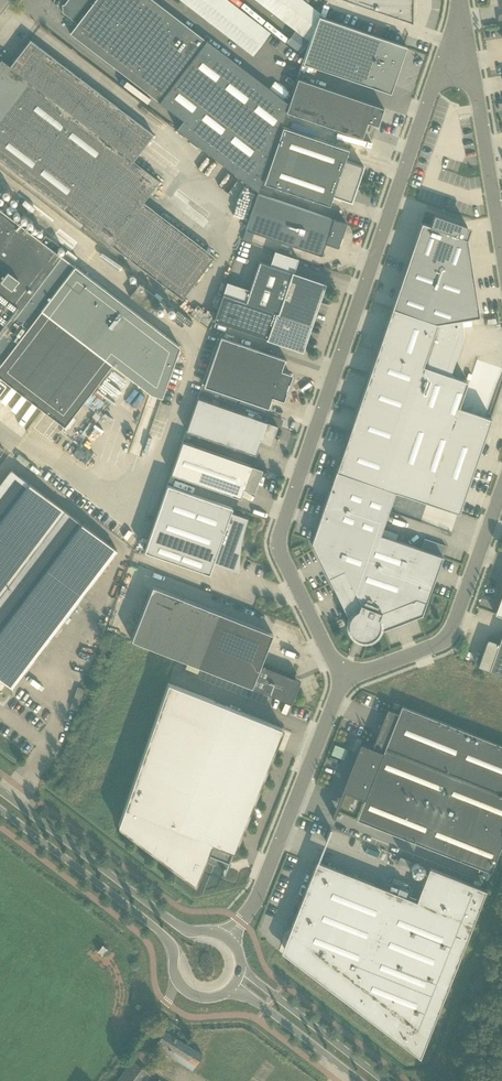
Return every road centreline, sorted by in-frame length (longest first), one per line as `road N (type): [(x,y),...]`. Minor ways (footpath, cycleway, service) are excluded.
road 1 (unclassified): [(466,50),(445,66),(426,104),(285,508),(285,565),(342,676)]
road 2 (secondary): [(0,811),(163,936),(185,991),(211,998),(230,989)]
road 3 (unclassified): [(342,676),(264,884),(228,938)]
road 4 (secondary): [(228,938),(184,930),(0,791)]
road 5 (unclassified): [(342,676),(438,637),(453,622),(501,491)]
road 6 (unclassified): [(501,237),(466,50)]
road 7 (secondary): [(383,1080),(241,967)]
road 8 (secondary): [(230,989),(359,1080)]

